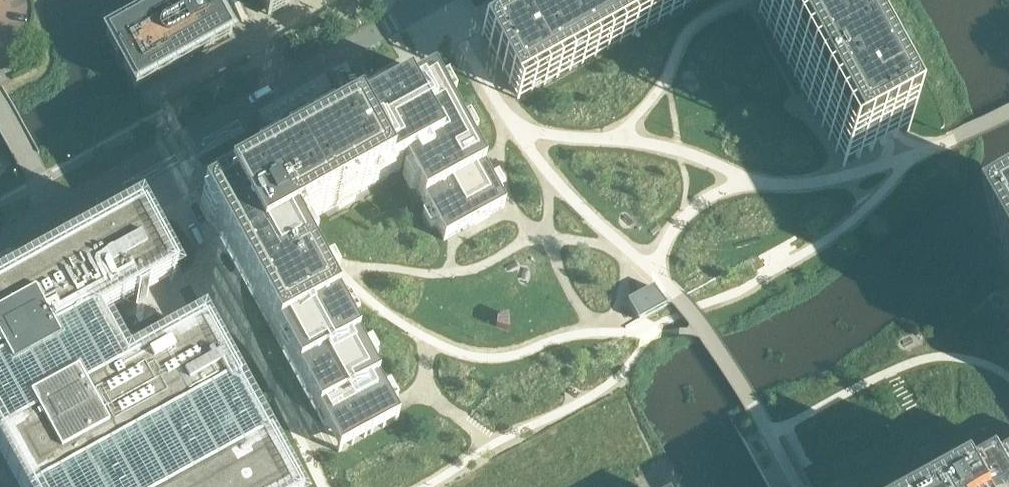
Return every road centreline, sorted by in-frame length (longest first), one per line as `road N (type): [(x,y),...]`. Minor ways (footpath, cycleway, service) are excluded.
road 1 (unclassified): [(0,240),(426,4)]

